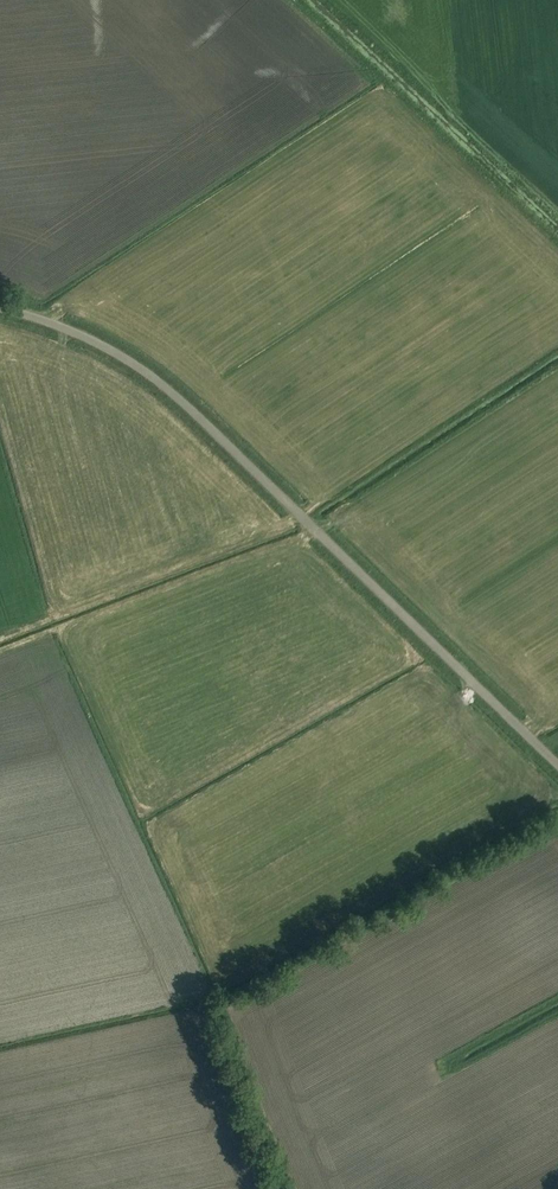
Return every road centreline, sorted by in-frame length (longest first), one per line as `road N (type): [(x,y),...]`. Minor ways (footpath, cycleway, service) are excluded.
road 1 (unclassified): [(557,764),(166,387),(77,333),(0,308)]

